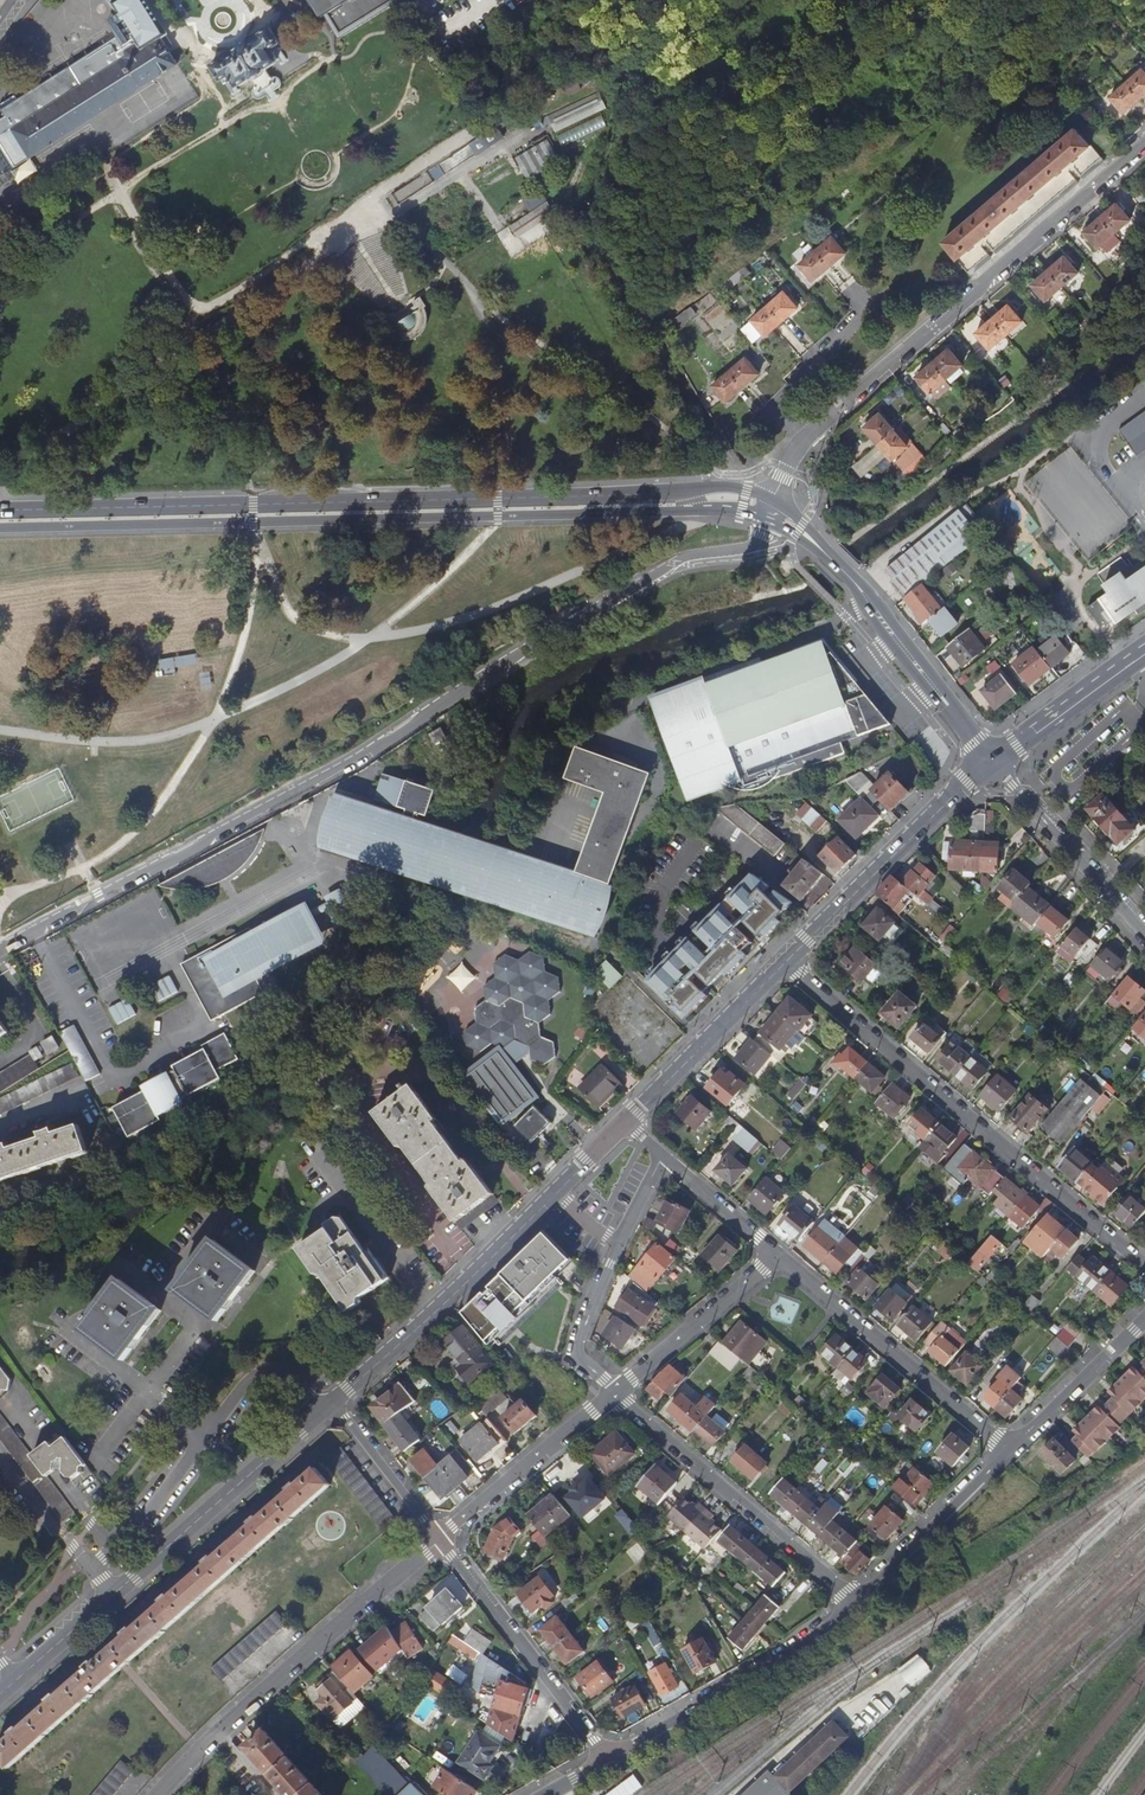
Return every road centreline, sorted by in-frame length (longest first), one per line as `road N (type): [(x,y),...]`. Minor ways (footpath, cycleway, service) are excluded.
road 1 (residential): [(0,947),(393,738),(674,563),(750,546),(766,522)]
road 2 (tertiary): [(774,499),(723,488),(666,496),(0,510)]
road 3 (tertiary): [(0,528),(697,511),(766,522)]
road 4 (residential): [(1144,143),(808,435),(774,499)]
road 5 (residential): [(787,961),(1144,1265)]
road 6 (tertiary): [(334,1400),(0,1695)]
road 7 (tertiary): [(628,1121),(334,1400)]
road 8 (residential): [(440,1540),(230,1720),(160,1794)]
road 9 (residential): [(615,1392),(857,1602)]
road 10 (residential): [(778,1254),(1010,1449)]
road 11 (residential): [(857,1602),(798,1649),(608,1760)]
road 12 (tertiary): [(990,760),(787,961)]
road 13 (residential): [(440,1540),(608,1760)]
road 14 (tertiary): [(990,760),(820,548)]
road 15 (residential): [(663,1156),(576,1354),(615,1392)]
road 16 (residential): [(990,760),(1144,932)]
road 17 (residential): [(615,1392),(440,1540)]
road 18 (tertiary): [(787,961),(628,1121)]
road 19 (residential): [(1010,1449),(857,1602)]
road 20 (residential): [(615,1392),(778,1254)]
road 21 (tertiary): [(1144,650),(990,760)]
road 22 (residential): [(1144,1319),(1010,1449)]
road 23 (residential): [(334,1400),(440,1540)]
road 24 (residential): [(778,1254),(663,1156)]
road 25 (track): [(403,208),(526,133)]
road 26 (track): [(461,172),(512,249),(547,227)]

